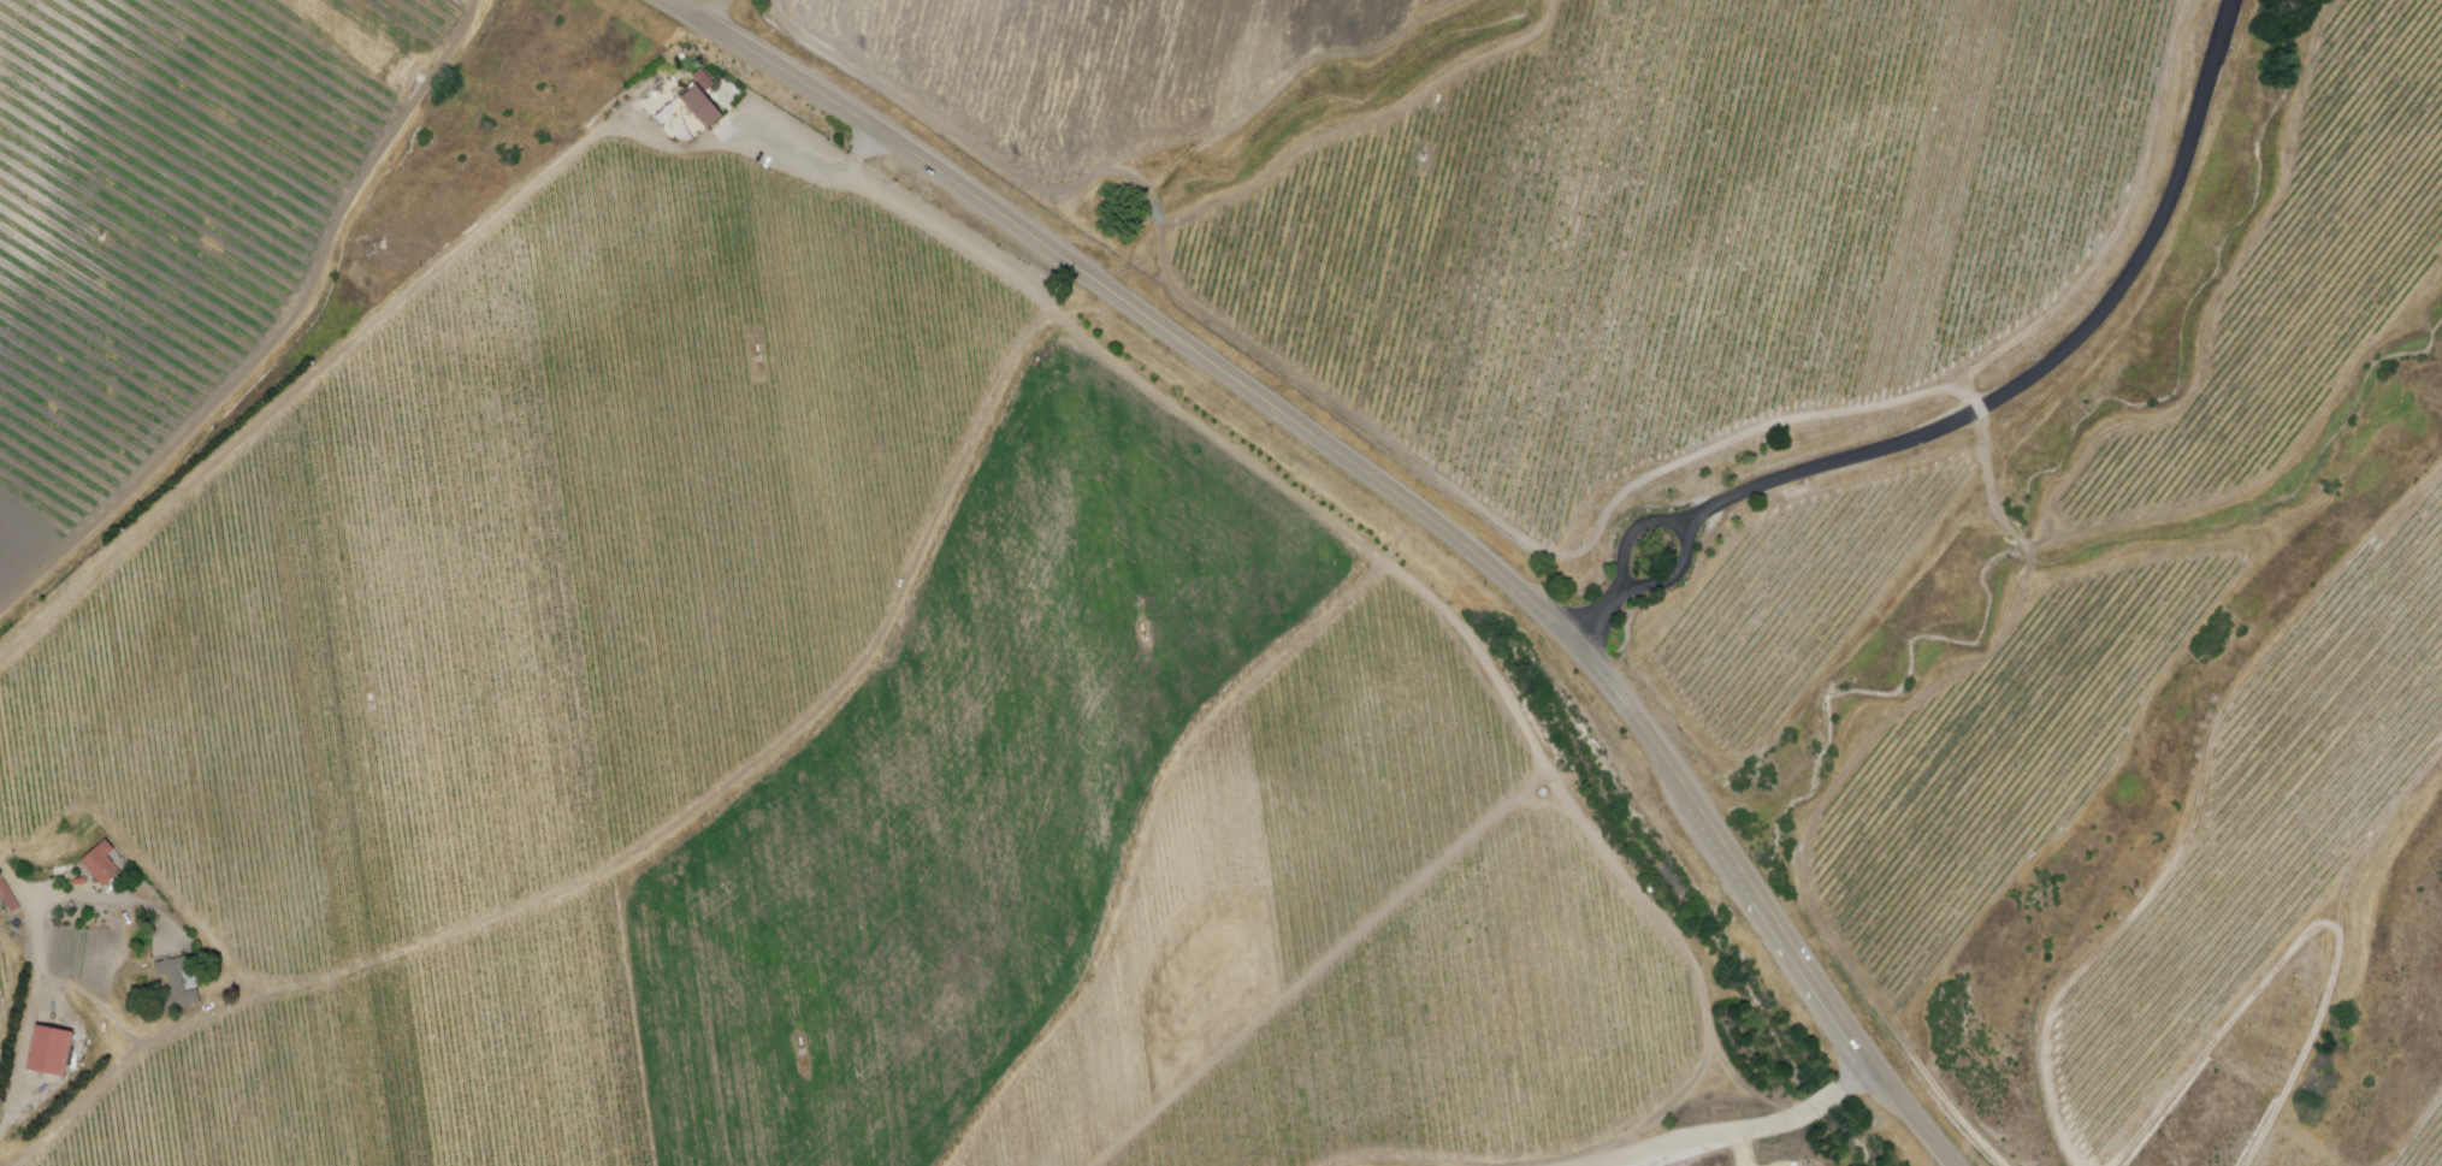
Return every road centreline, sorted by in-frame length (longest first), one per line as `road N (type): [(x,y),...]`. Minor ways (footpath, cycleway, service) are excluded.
road 1 (tertiary): [(1957,1165),(1875,1067),(1572,640),(1506,579),(882,137),(662,0)]
road 2 (residential): [(2231,0),(2170,191),(2123,282),(2089,324),(1976,412),(1779,478),(1690,517)]
road 3 (track): [(29,887),(37,983),(0,1125)]
road 4 (residential): [(1690,517),(1634,529),(1622,548),(1615,597)]
road 5 (residential): [(1615,597),(1674,575),(1690,517)]

